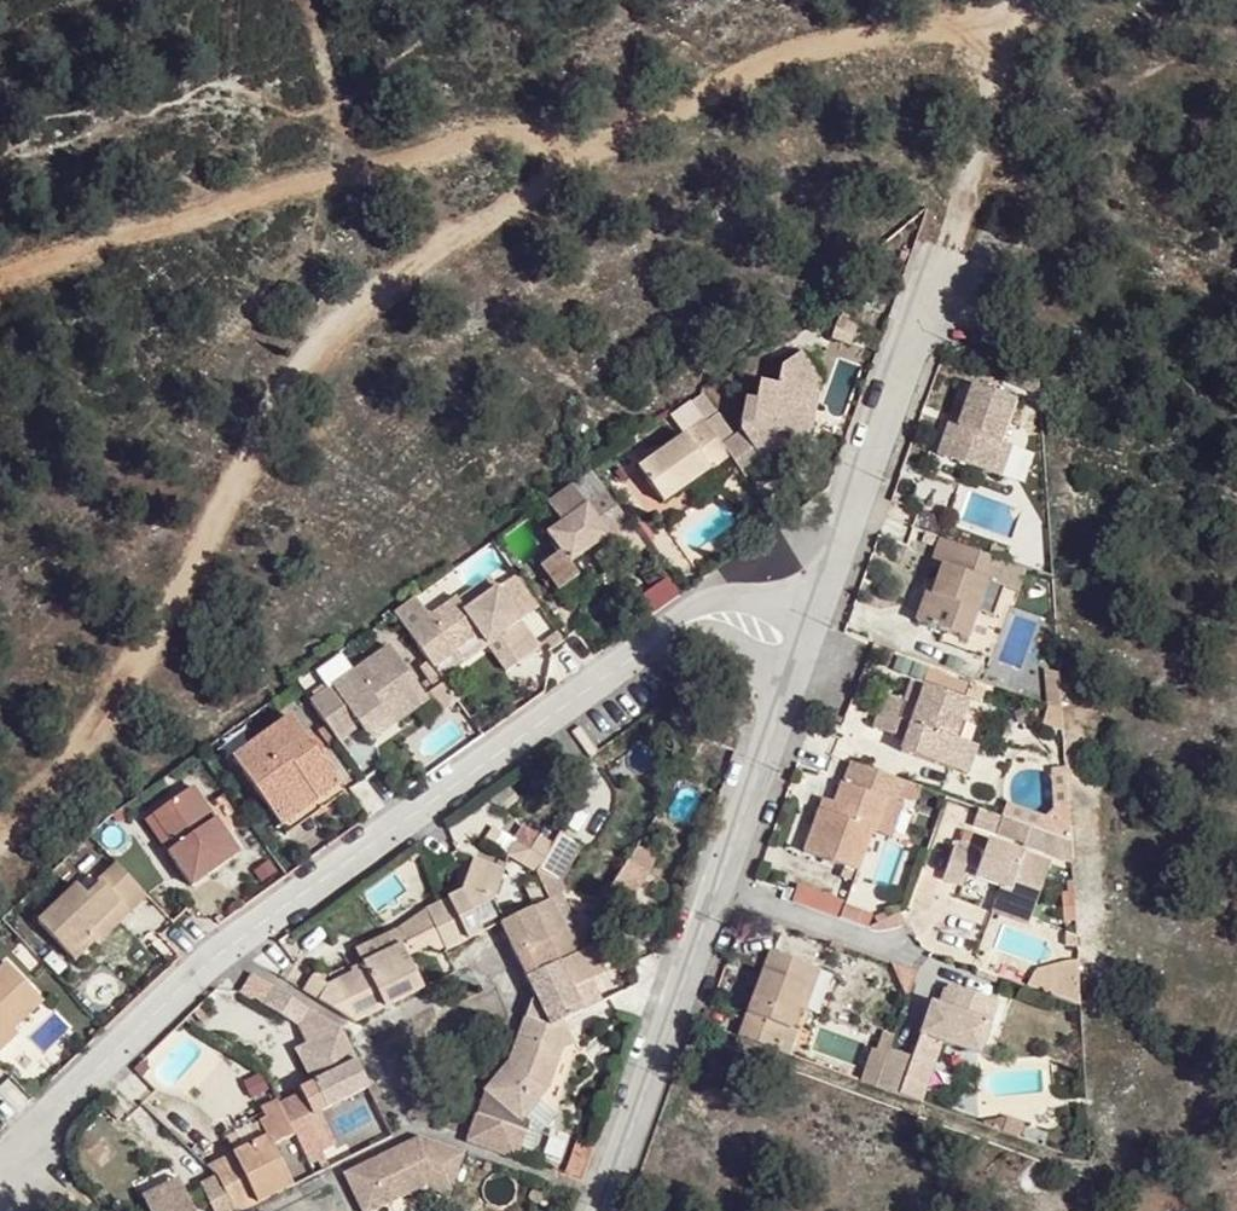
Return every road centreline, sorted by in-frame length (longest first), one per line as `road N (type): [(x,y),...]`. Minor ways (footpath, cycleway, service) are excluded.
road 1 (track): [(898,0),(786,29),(580,141),(479,223),(418,257),(263,417),(127,666),(0,824)]
road 2 (residential): [(657,630),(347,858),(202,979),(0,1166)]
road 3 (track): [(0,279),(427,131),(514,130),(580,141)]
road 4 (residential): [(601,1210),(797,677)]
road 5 (residential): [(825,602),(939,271)]
road 6 (track): [(1056,0),(1001,63),(939,271)]
road 7 (residential): [(825,602),(754,598),(675,617),(657,630)]
road 8 (residential): [(657,630),(707,634),(797,677)]

